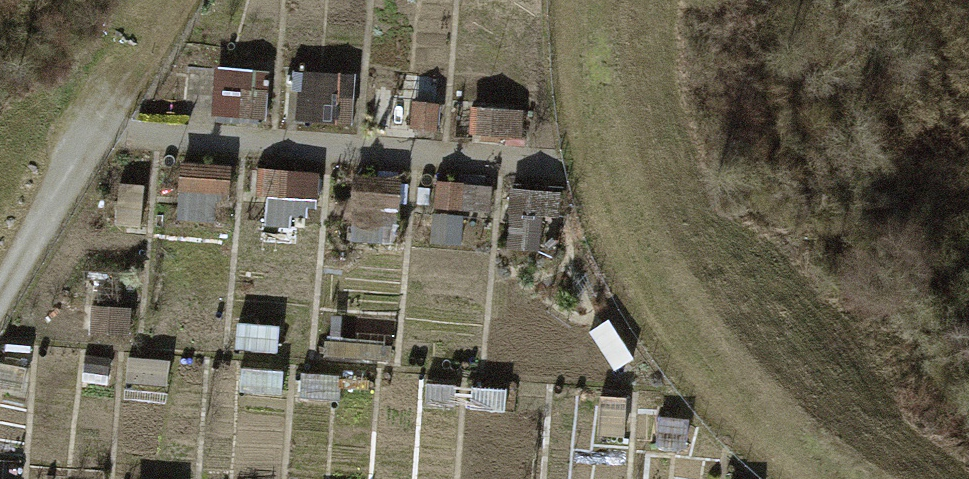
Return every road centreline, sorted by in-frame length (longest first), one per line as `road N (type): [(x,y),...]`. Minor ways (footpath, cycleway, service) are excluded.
road 1 (track): [(821,478),(710,386),(647,290),(605,194),(574,0)]
road 2 (track): [(599,168),(97,132)]
road 3 (track): [(181,0),(0,299)]

